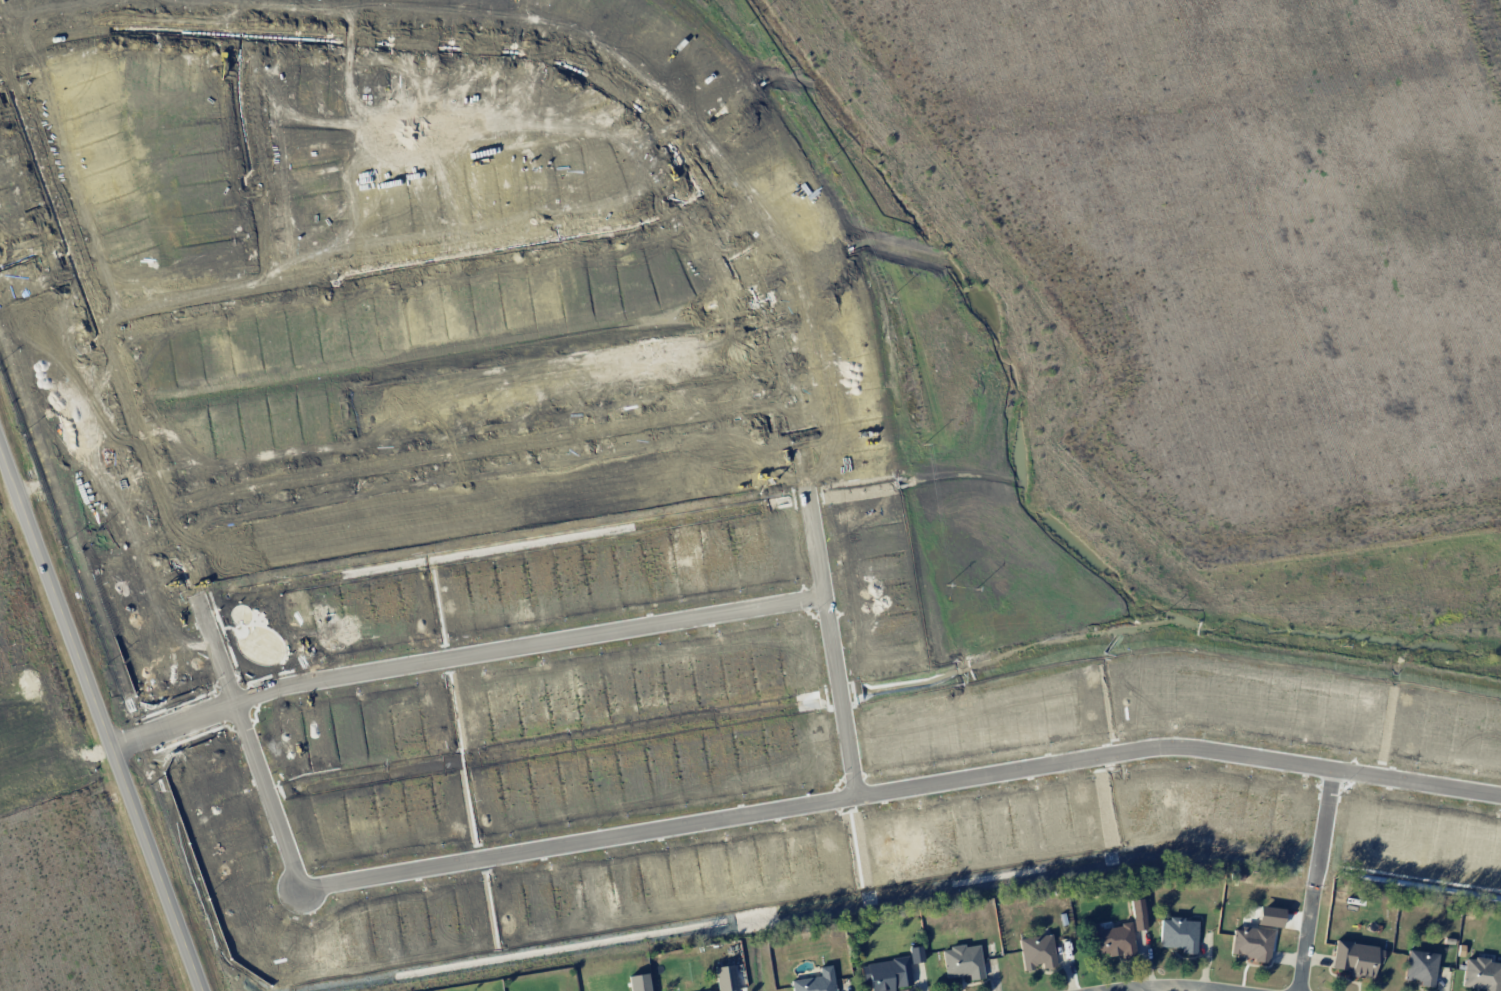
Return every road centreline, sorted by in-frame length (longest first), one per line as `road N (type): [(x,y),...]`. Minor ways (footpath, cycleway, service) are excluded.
road 1 (residential): [(0,57),(112,26),(481,45),(564,60),(627,95),(695,176),(749,274),(778,348),(859,798)]
road 2 (residential): [(306,883),(1152,749),(1500,799)]
road 3 (residential): [(0,57),(288,852),(306,883)]
road 4 (residential): [(110,751),(270,692),(823,595)]
road 5 (residential): [(167,513),(216,494),(791,400)]
road 6 (residential): [(97,321),(149,303),(643,220),(702,188)]
road 7 (secondary): [(0,458),(199,990)]
road 8 (residential): [(1188,0),(1334,403)]
road 9 (residential): [(1500,265),(1402,0)]
road 10 (residential): [(272,283),(241,93),(244,32)]
road 11 (residential): [(1334,403),(1500,341)]
road 12 (residential): [(1094,990),(1233,990)]

